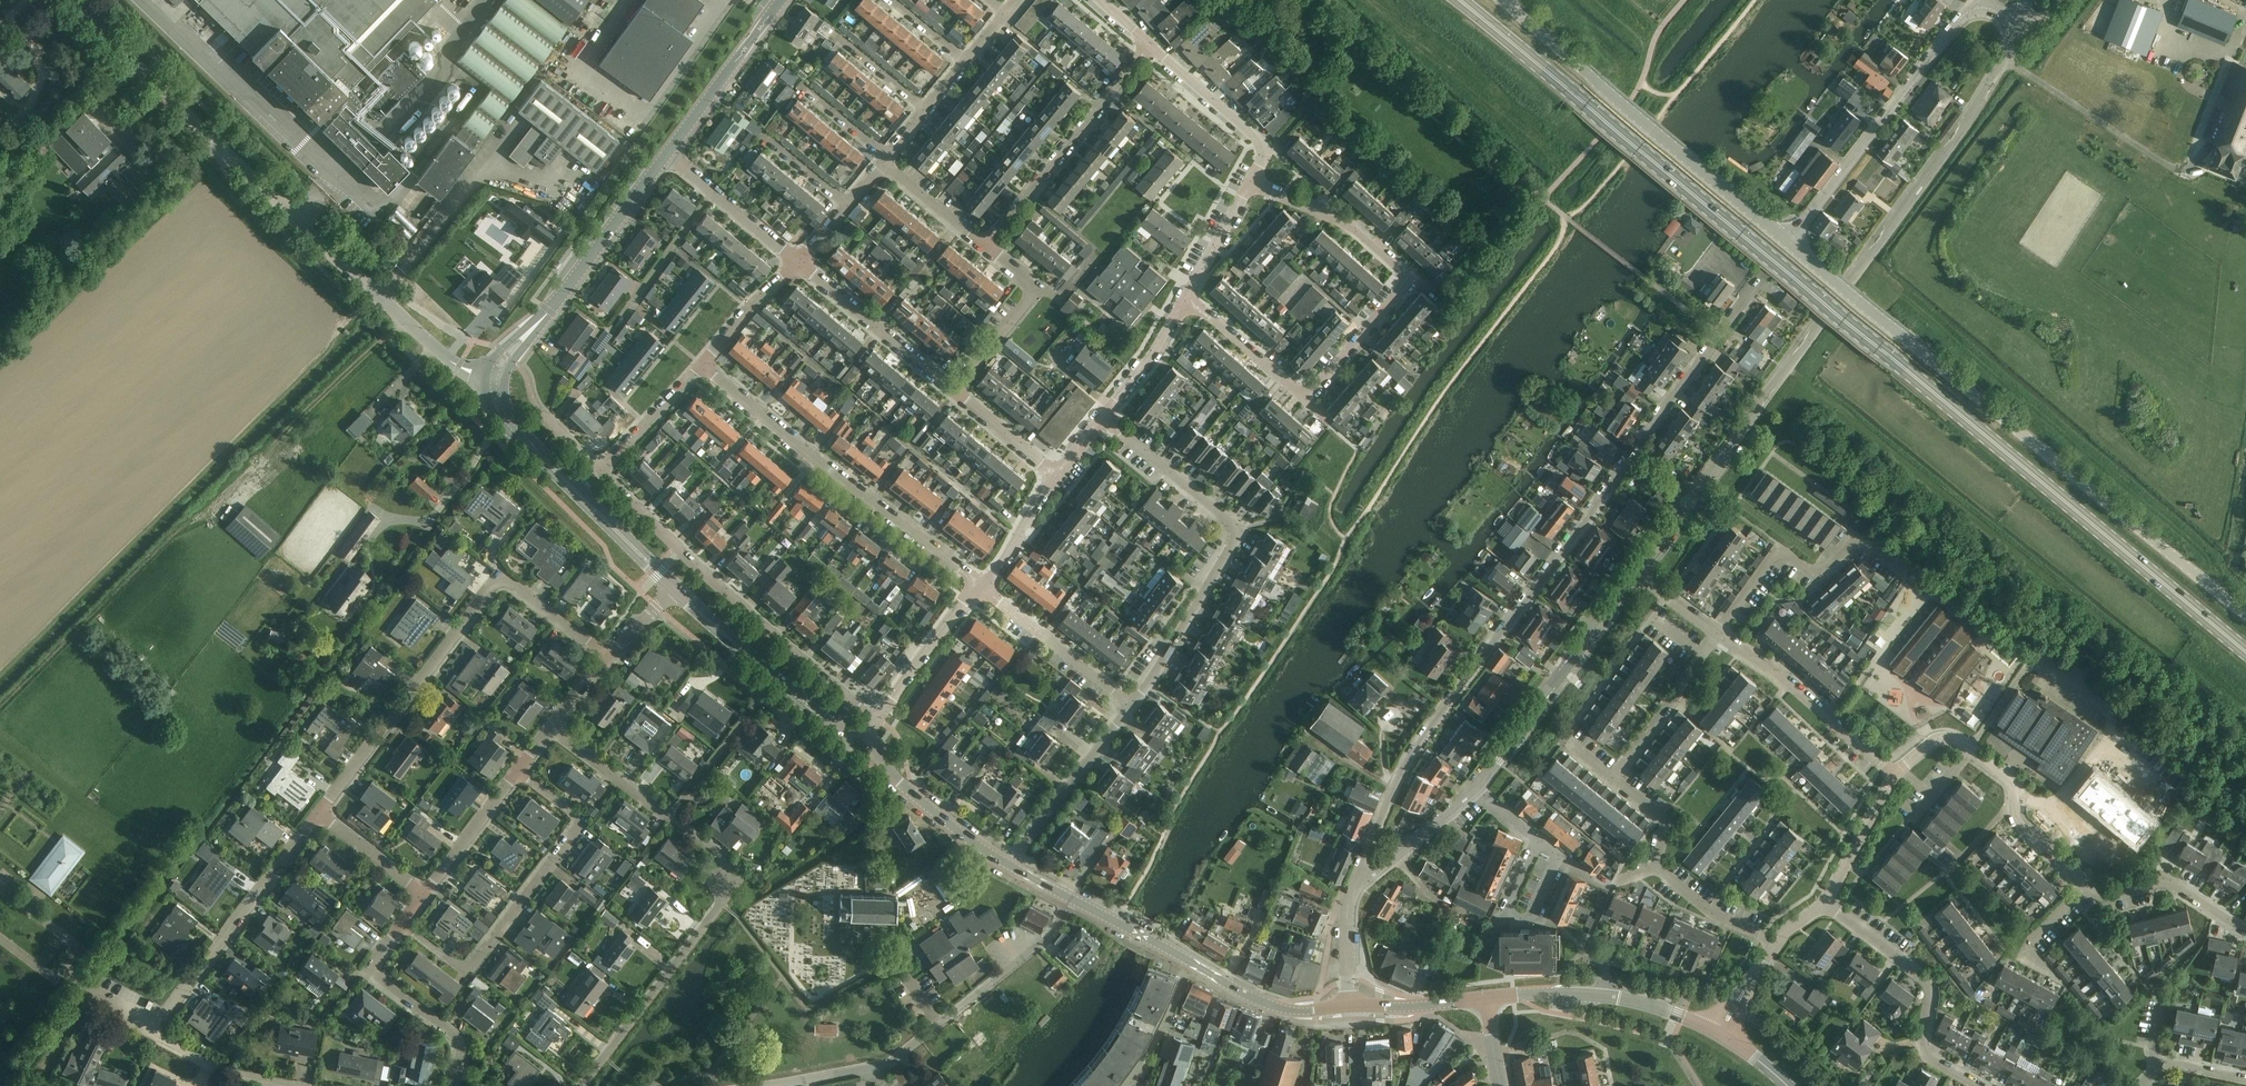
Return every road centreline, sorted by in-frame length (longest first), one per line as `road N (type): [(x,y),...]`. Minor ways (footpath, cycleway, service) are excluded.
road 1 (primary): [(2245,654),(1458,0)]
road 2 (residential): [(1356,886),(1389,794),(1418,742),(1765,275)]
road 3 (unclassified): [(1637,572),(1973,112),(2018,22)]
road 4 (unclassified): [(2245,616),(1788,242)]
road 5 (residential): [(494,377),(447,358),(69,0)]
road 6 (residential): [(1250,184),(1342,220),(1411,276),(1303,398),(1187,298)]
road 7 (residential): [(318,814),(501,574),(607,655)]
road 8 (residential): [(293,1085),(219,1068),(153,1028),(318,814)]
road 9 (residential): [(1133,702),(1242,531),(1102,419)]
road 10 (unclassified): [(1788,242),(1502,1)]
road 11 (residential): [(600,474),(875,721)]
road 12 (residential): [(769,1085),(896,1058),(1046,939),(1073,900)]
road 13 (residential): [(402,923),(467,973),(583,820),(517,770)]
road 14 (residential): [(583,1085),(743,876),(670,818)]
road 15 (residential): [(980,586),(700,366)]
road 16 (residential): [(2018,22),(1985,9),(1961,21),(1788,242)]
road 17 (tertiary): [(676,589),(508,425),(494,377)]
road 18 (tertiary): [(494,377),(667,154)]
road 19 (residential): [(2086,886),(2022,827),(2011,783),(1952,739),(1939,739),(1895,774)]
road 20 (unclassified): [(1476,786),(1637,572)]
road 21 (residential): [(983,245),(1151,45)]
road 22 (residential): [(1718,632),(1781,549),(1817,575),(1857,541),(1904,575)]
road 23 (residential): [(1977,1085),(1928,1057),(1925,983),(1825,904)]
road 24 (tertiary): [(865,733),(828,723),(676,589)]
road 25 (residential): [(1895,774),(1721,634)]
road 26 (residential): [(454,1085),(453,1036),(366,970),(402,923)]
road 27 (tertiary): [(1259,1000),(1073,900)]
road 28 (residential): [(1010,865),(1133,702)]
road 29 (residential): [(800,263),(955,389)]
road 30 (tertiary): [(1010,865),(898,782),(865,733)]
road 31 (residential): [(983,245),(1036,290),(955,389)]
road 32 (residential): [(1151,45),(1268,152),(1250,184)]
road 33 (residential): [(980,586),(1133,702)]
road 34 (tertiary): [(667,154),(781,0)]
road 35 (tertiary): [(1719,1034),(1637,1001),(1545,992)]
road 36 (residential): [(1721,634),(1614,778)]
road 37 (residential): [(2245,931),(2169,883),(2106,896),(2086,886)]
road 38 (residential): [(667,154),(800,263)]
road 39 (residential): [(875,721),(980,586)]
road 40 (unclassified): [(1356,886),(1476,786)]
road 41 (residential): [(423,894),(517,770)]
road 42 (residential): [(670,818),(764,696)]
road 43 (residential): [(670,818),(549,727)]
road 44 (residential): [(1187,298),(1102,419)]
road 45 (residential): [(1895,774),(1825,904)]
road 46 (residential): [(600,474),(700,366)]
road 47 (residential): [(1778,943),(1709,913),(1656,867)]
road 48 (residential): [(700,366),(800,263)]
road 49 (residential): [(2066,989),(2027,948),(2086,886)]
road 50 (tertiary): [(1348,1005),(1486,998)]
road 51 (residential): [(1058,472),(980,586)]
road 52 (residential): [(955,389),(1058,472)]
road 53 (residential): [(423,894),(318,814)]
road 54 (residential): [(1250,184),(1187,298)]
road 55 (residential): [(884,162),(983,245)]

